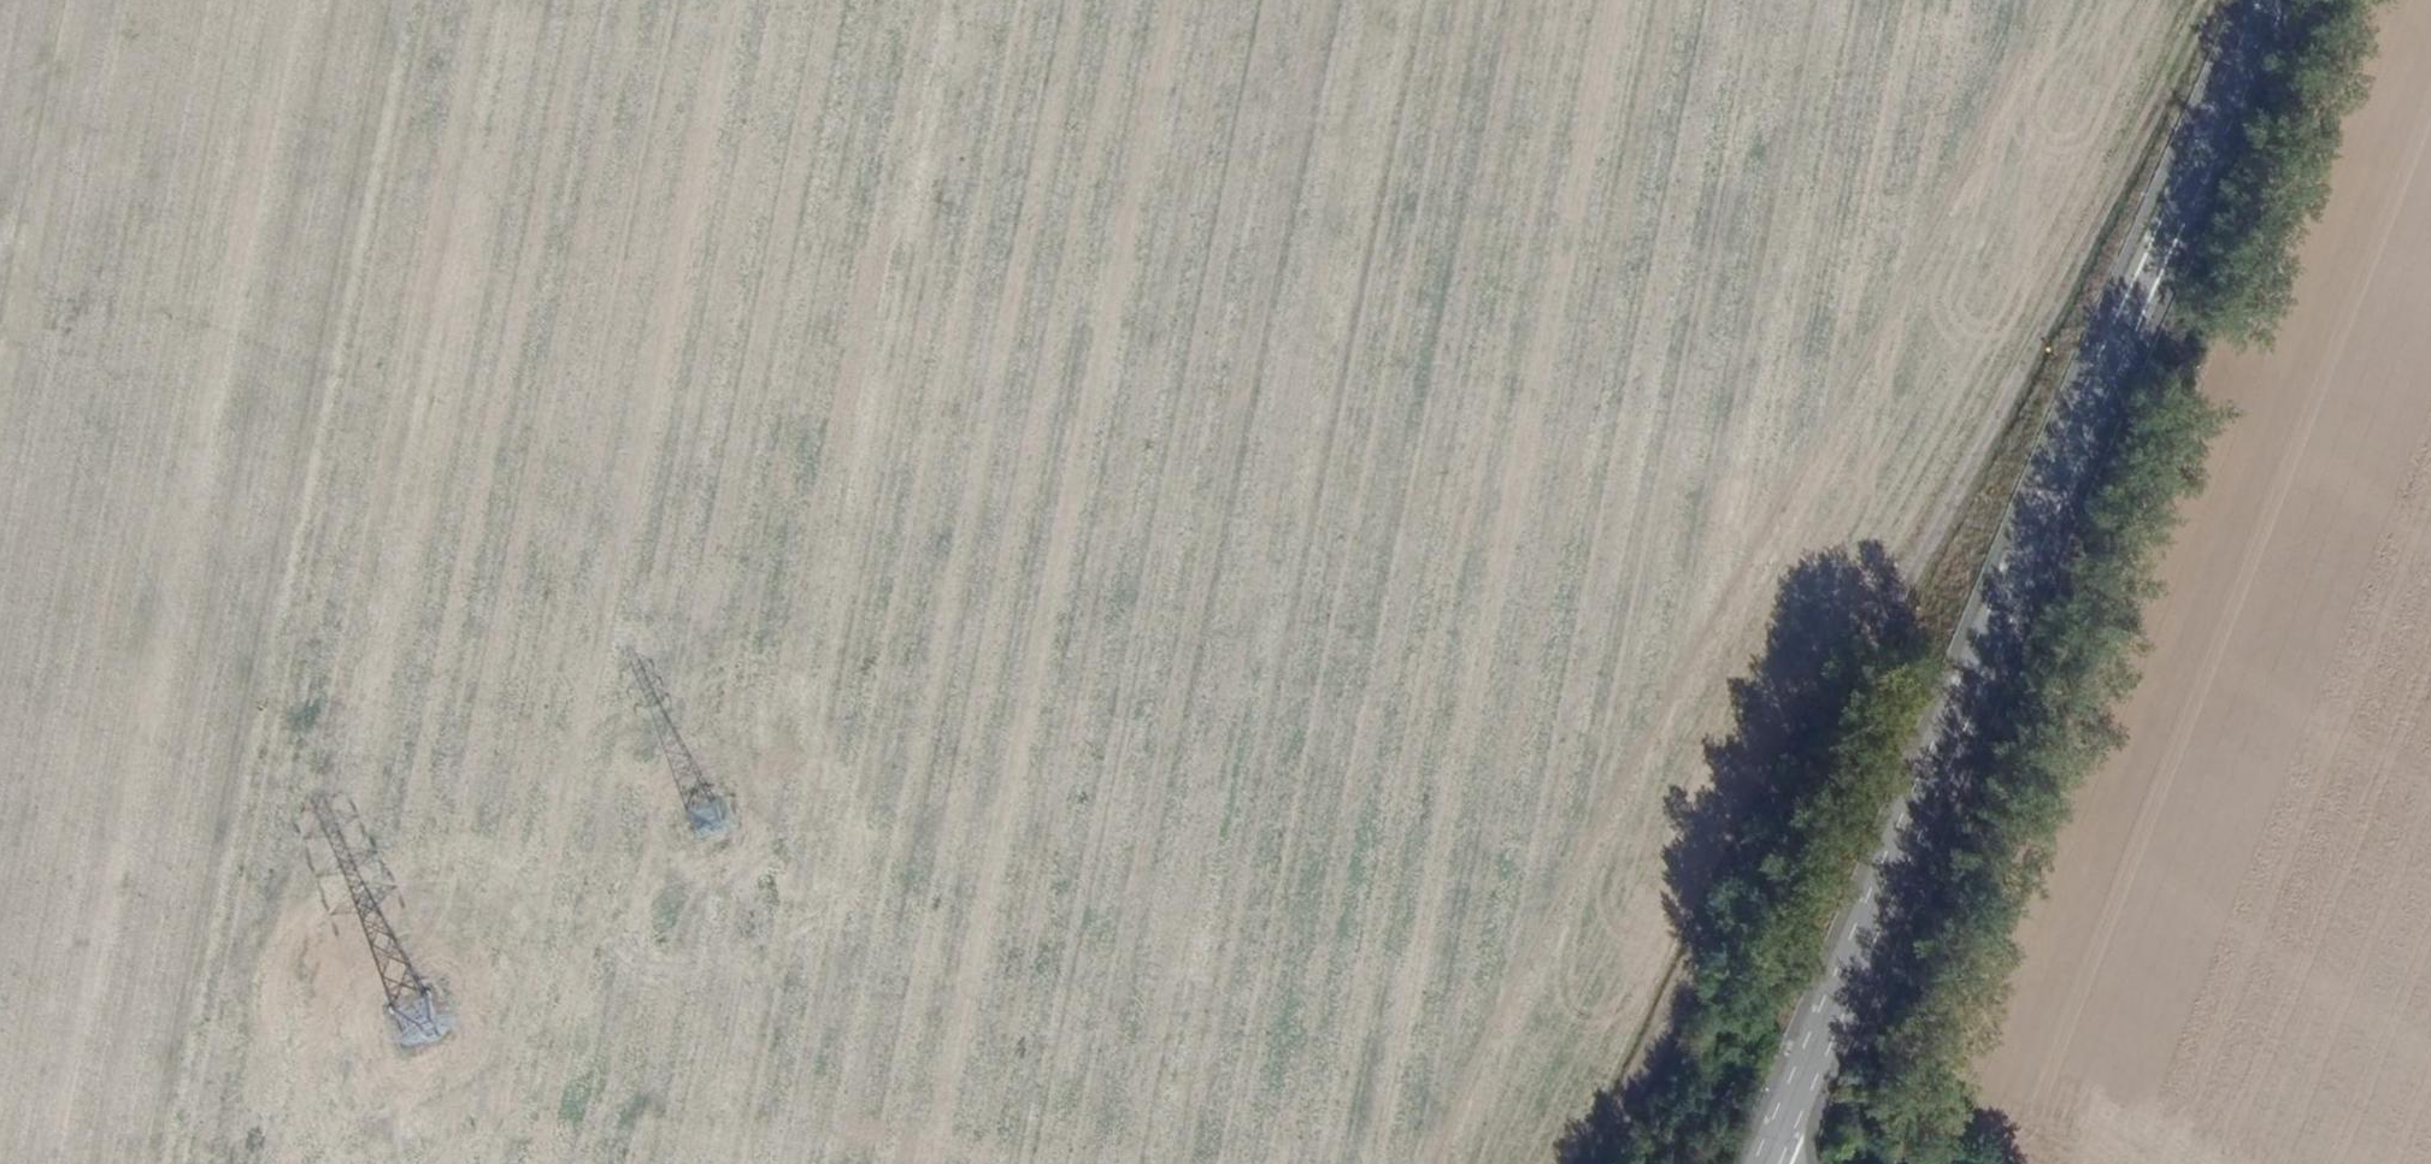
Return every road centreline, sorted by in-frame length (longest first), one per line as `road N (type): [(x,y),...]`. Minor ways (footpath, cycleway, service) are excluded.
road 1 (tertiary): [(1771,1163),(2280,0)]

